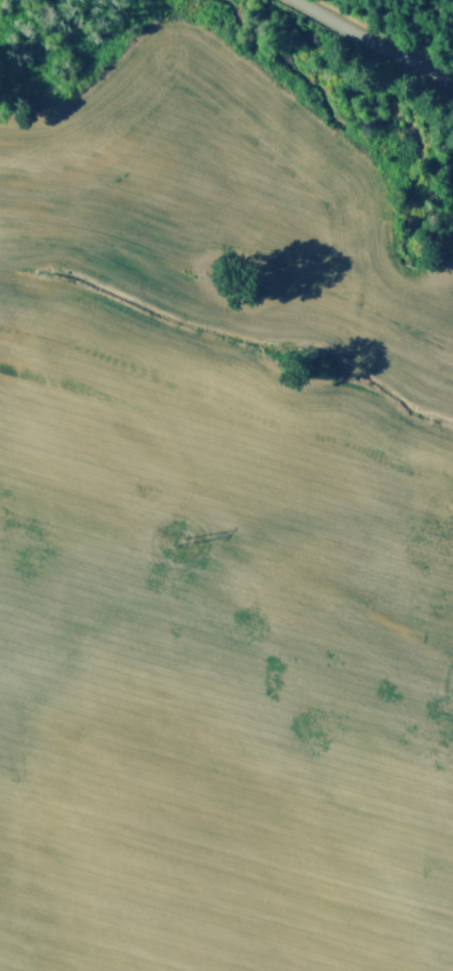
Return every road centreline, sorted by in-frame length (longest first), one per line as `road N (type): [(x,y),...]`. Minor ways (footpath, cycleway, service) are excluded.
road 1 (residential): [(452,75),(301,0)]

